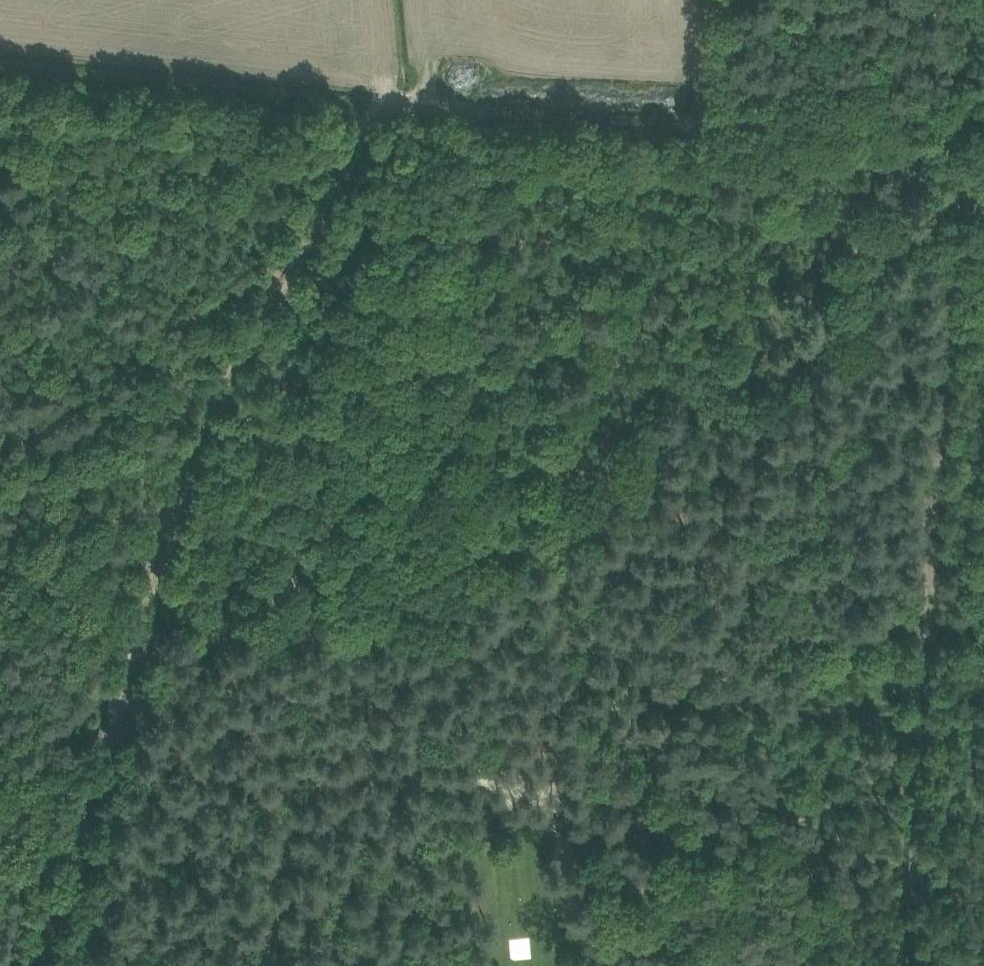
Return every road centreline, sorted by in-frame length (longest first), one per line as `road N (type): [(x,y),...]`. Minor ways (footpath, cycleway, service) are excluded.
road 1 (track): [(910,965),(915,618),(965,0)]
road 2 (track): [(31,965),(189,455),(371,100)]
road 3 (track): [(983,93),(666,104),(371,100)]

